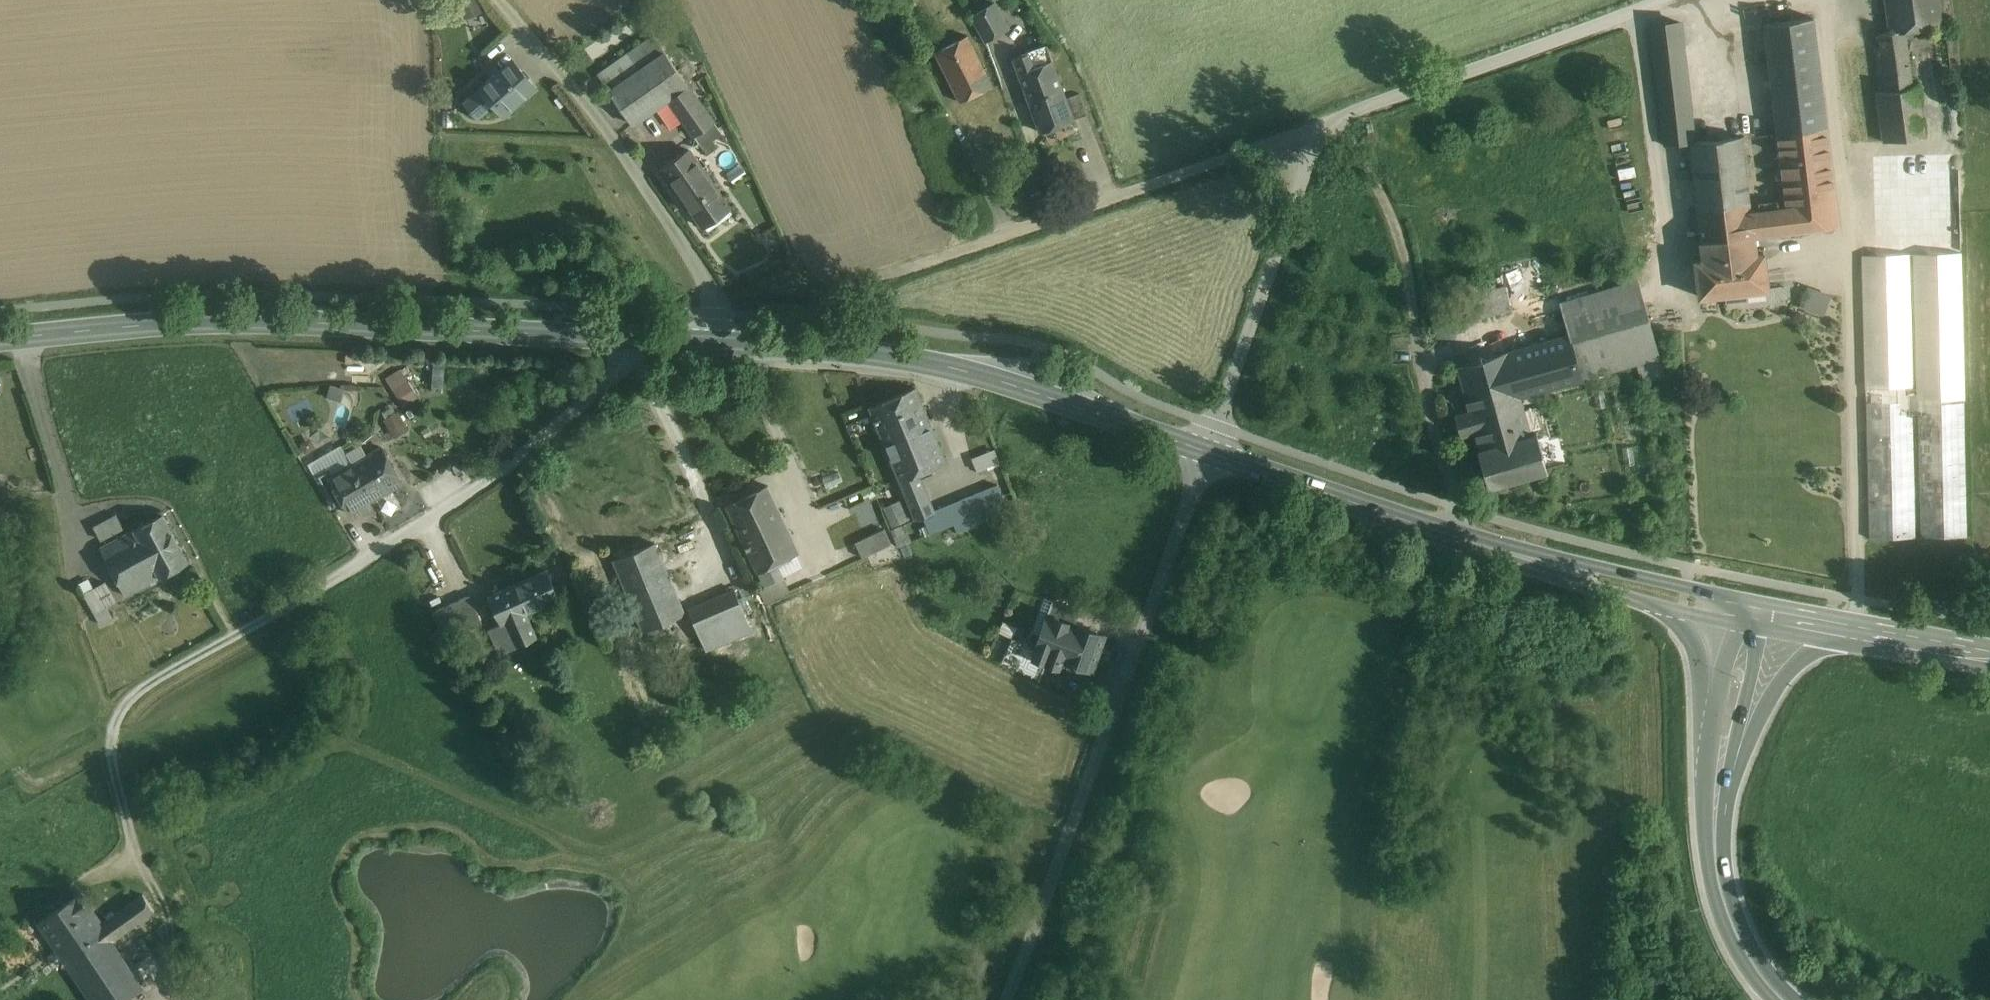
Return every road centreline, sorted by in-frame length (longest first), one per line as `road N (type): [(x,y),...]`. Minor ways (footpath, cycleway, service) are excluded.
road 1 (unclassified): [(645,334),(599,400),(492,483),(113,705),(110,766),(142,861)]
road 2 (residential): [(1209,454),(1327,124),(1673,0)]
road 3 (secondary): [(645,334),(227,321),(0,340)]
road 4 (residential): [(1012,999),(1209,454)]
road 5 (secondary): [(1209,454),(939,366),(727,341)]
road 6 (residential): [(495,0),(591,112),(713,282),(727,341)]
road 7 (secondary): [(1597,577),(1209,454)]
road 8 (primary): [(1706,754),(1709,881),(1726,932),(1774,999)]
road 9 (primary): [(1597,577),(1684,627),(1700,669),(1706,754)]
road 10 (primary): [(1793,999),(1735,913),(1724,853),(1729,799)]
road 11 (primary): [(1729,799),(1784,680),(1838,625)]
road 12 (primary): [(1729,799),(1753,610)]
road 13 (secondary): [(1753,610),(1597,577)]
road 14 (secondary): [(1989,654),(1838,625)]
road 15 (primary): [(1753,610),(1733,646),(1706,754)]

